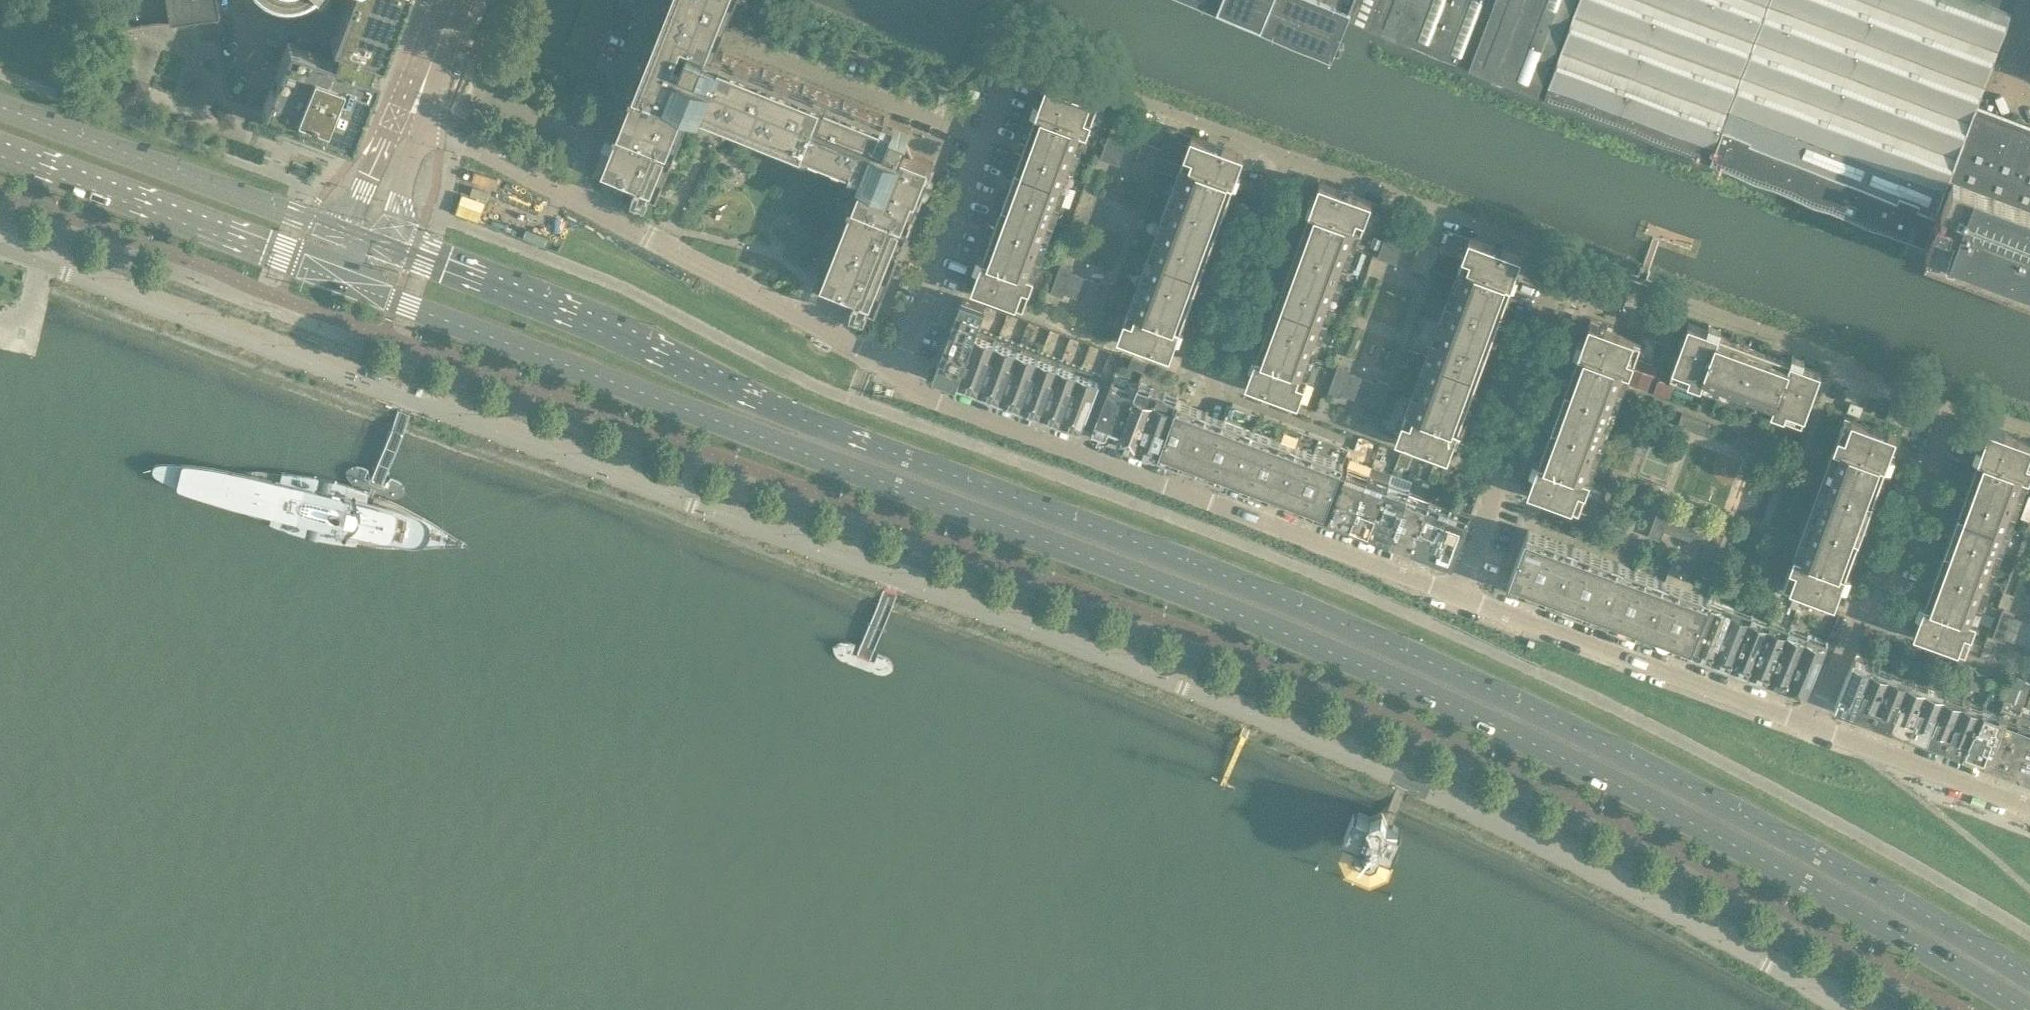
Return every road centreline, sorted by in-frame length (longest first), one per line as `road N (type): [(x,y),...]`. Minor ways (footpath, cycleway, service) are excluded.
road 1 (unclassified): [(0,249),(891,576),(1324,747),(1558,856),(1843,1009)]
road 2 (primary): [(347,284),(1328,650),(1662,808),(2026,1009)]
road 3 (primary): [(2029,978),(1684,784),(1338,621),(869,443),(586,319),(379,244)]
road 4 (residential): [(896,365),(1010,53),(1285,154)]
road 5 (residential): [(896,365),(569,192),(420,124)]
road 6 (residential): [(1561,265),(1664,301),(1685,301),(1952,407)]
road 7 (residential): [(1806,721),(1454,599)]
road 8 (primary): [(0,154),(347,284)]
road 9 (primary): [(342,232),(0,106)]
road 10 (residential): [(1186,493),(1218,405),(1208,366),(1285,154)]
road 11 (residential): [(1454,599),(1493,487),(1492,448),(1561,265)]
road 12 (residential): [(1806,721),(1852,611),(1885,588),(1952,407)]
road 13 (residential): [(1186,493),(965,407),(896,365)]
road 14 (residential): [(1285,154),(1534,245),(1561,265)]
road 15 (residential): [(1454,599),(1186,493)]
road 16 (residential): [(2029,804),(1806,721)]
road 17 (tertiary): [(398,115),(342,232)]
road 18 (tertiary): [(420,124),(457,0)]
road 19 (tertiary): [(379,244),(420,124)]
road 20 (tertiary): [(448,0),(398,115)]

